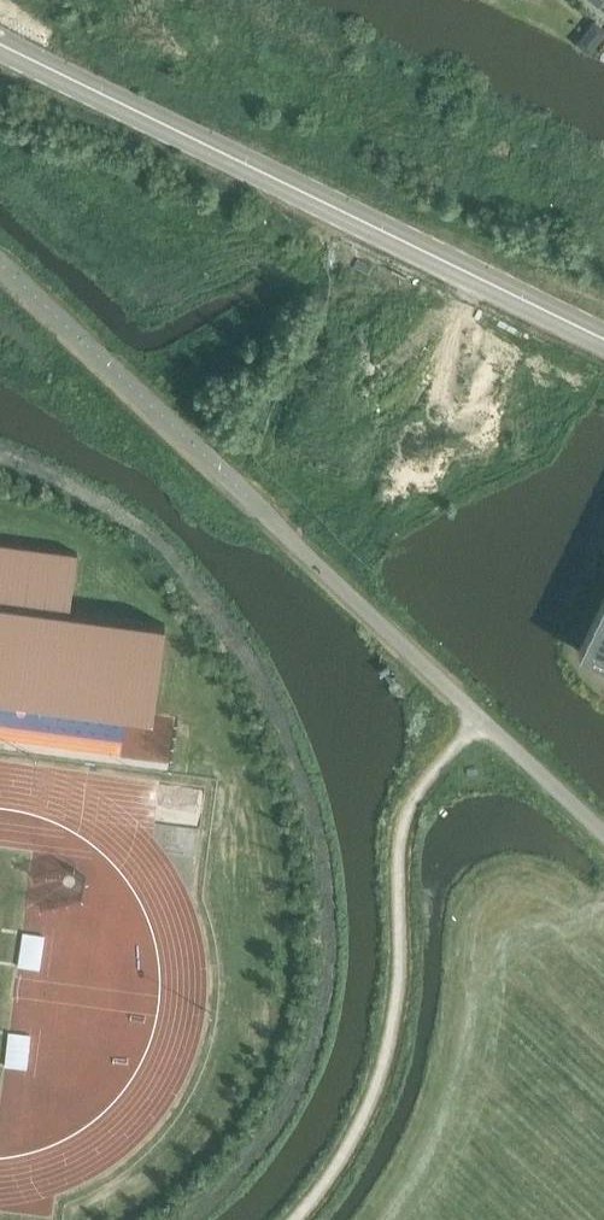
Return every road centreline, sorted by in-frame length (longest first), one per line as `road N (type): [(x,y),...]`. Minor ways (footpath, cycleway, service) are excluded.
road 1 (tertiary): [(27,58),(603,340)]

